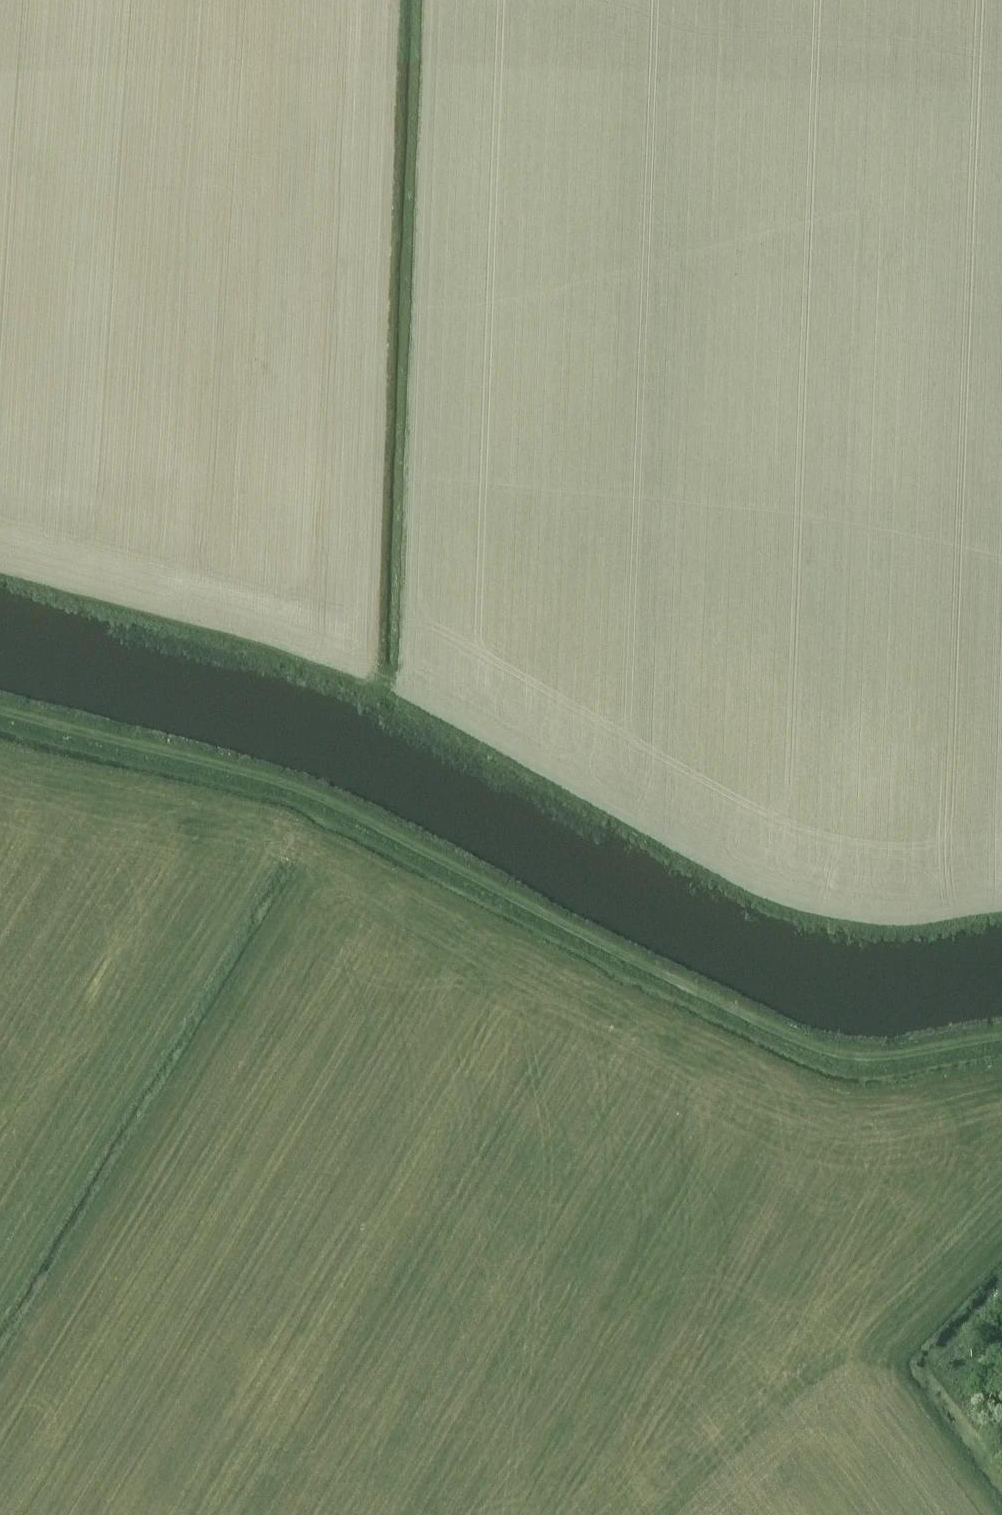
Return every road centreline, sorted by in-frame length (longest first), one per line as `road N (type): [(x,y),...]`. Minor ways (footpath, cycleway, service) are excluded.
road 1 (track): [(0,713),(218,765),(336,805),(563,929),(833,1059),(879,1062),(1001,1041)]

